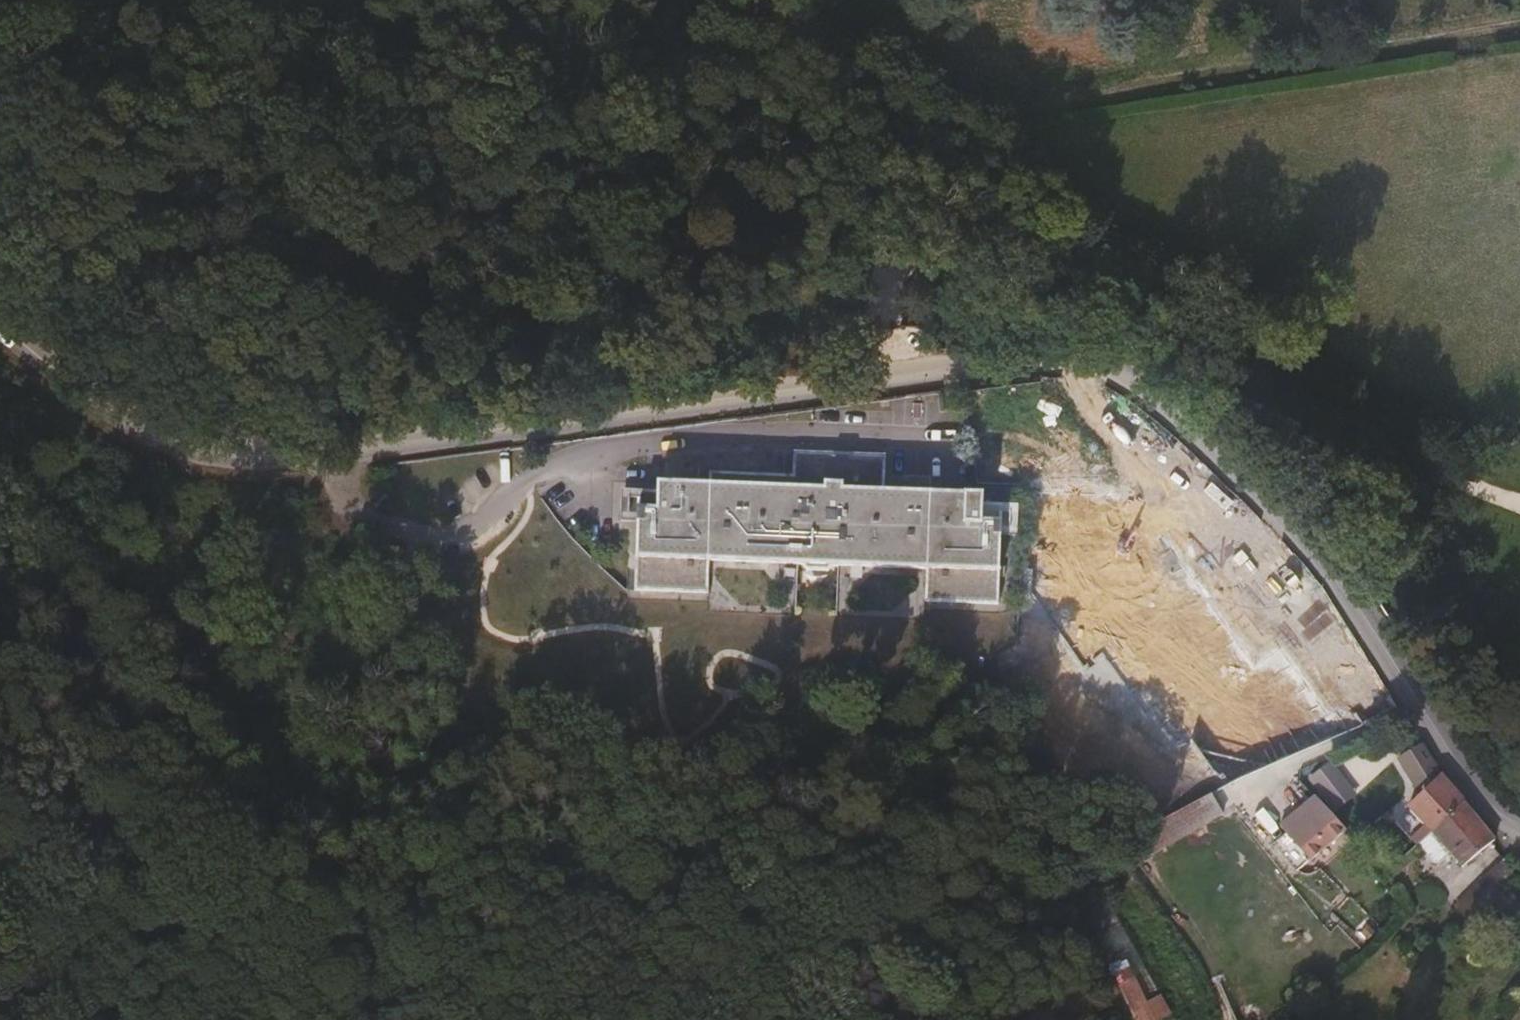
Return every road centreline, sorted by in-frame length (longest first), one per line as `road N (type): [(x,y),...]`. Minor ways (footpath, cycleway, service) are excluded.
road 1 (tertiary): [(1519,829),(1473,787),(1342,585),(1176,419),(1105,367),(1051,359),(403,442),(218,454),(168,443),(50,374),(0,330)]

